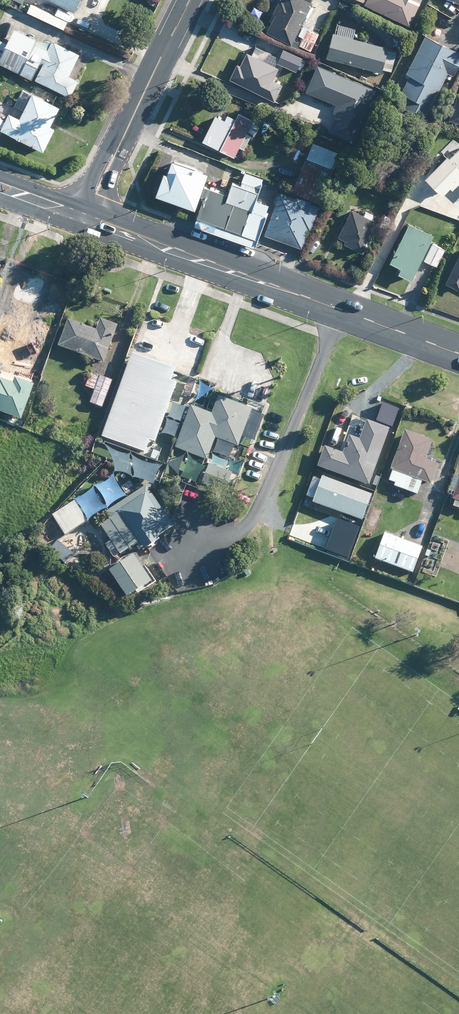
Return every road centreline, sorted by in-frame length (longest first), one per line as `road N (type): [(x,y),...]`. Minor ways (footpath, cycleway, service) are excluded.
road 1 (secondary): [(89,215),(458,354)]
road 2 (tertiary): [(89,215),(192,0)]

